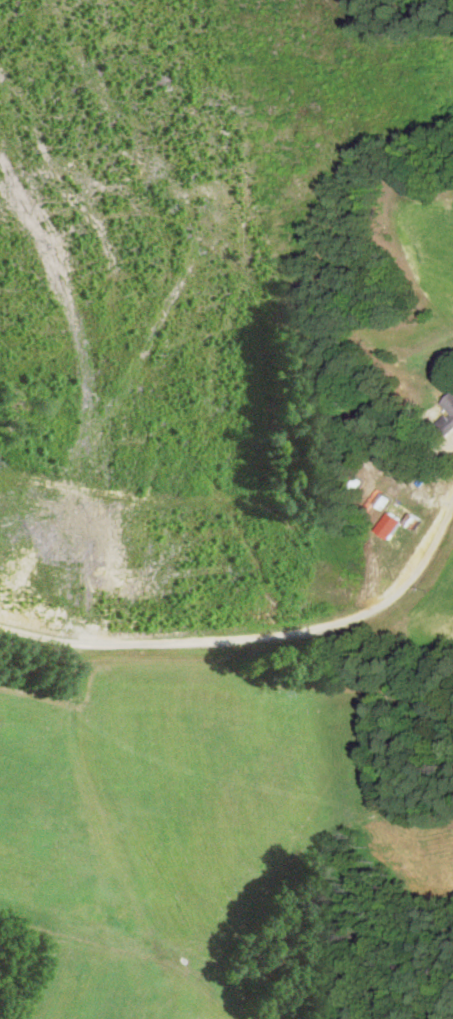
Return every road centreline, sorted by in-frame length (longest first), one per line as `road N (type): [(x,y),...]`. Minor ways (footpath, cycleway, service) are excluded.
road 1 (residential): [(0,621),(65,636),(204,637),(369,609),(411,576),(452,498)]

